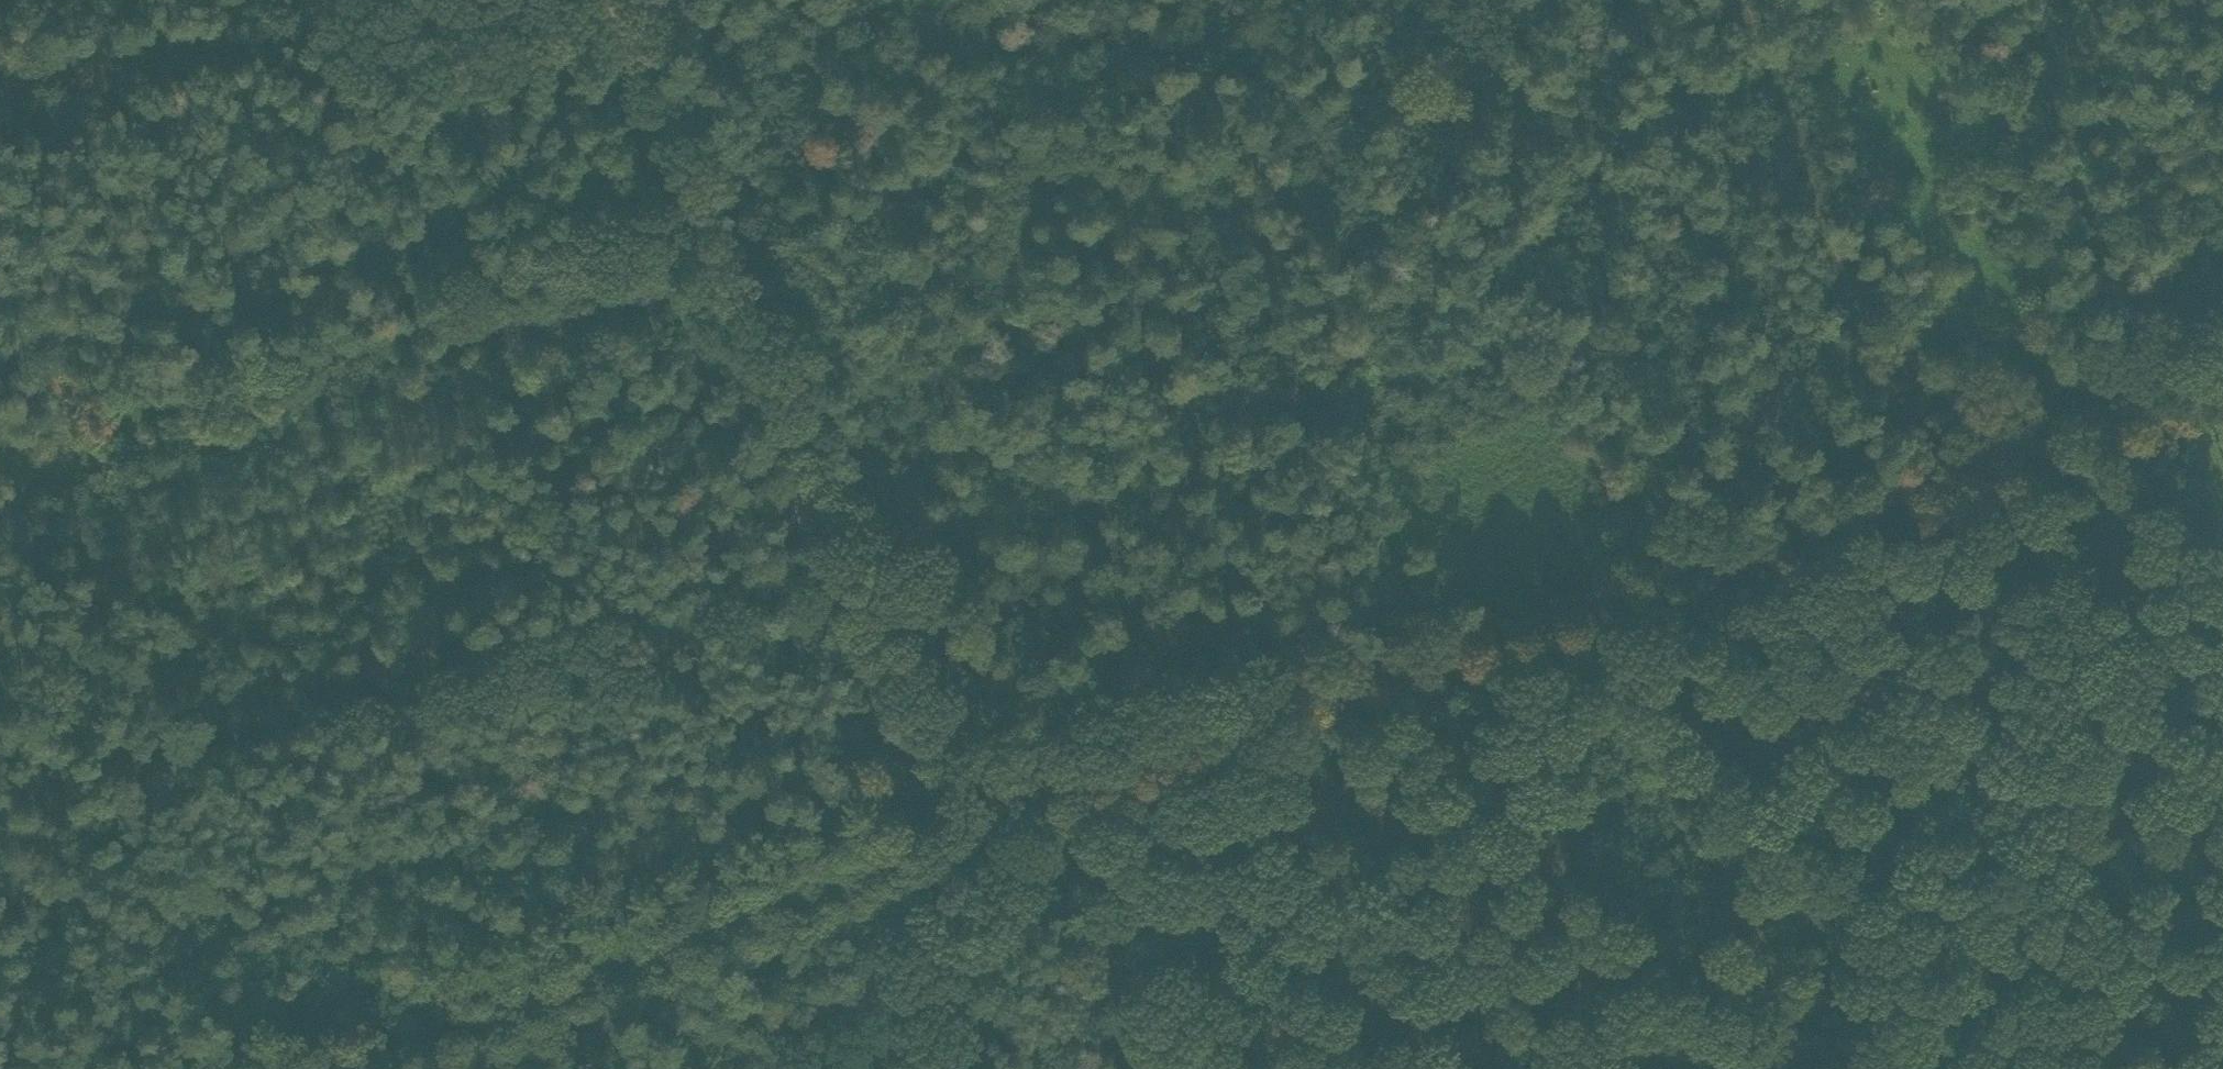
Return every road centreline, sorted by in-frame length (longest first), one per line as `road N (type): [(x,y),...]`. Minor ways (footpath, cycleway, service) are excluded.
road 1 (track): [(2215,375),(1924,491),(1040,791),(311,1068)]
road 2 (track): [(926,832),(616,0)]
road 3 (track): [(1924,491),(1803,189),(1739,0)]
road 4 (track): [(835,1068),(1040,791)]
road 5 (track): [(1141,1068),(1040,791)]

